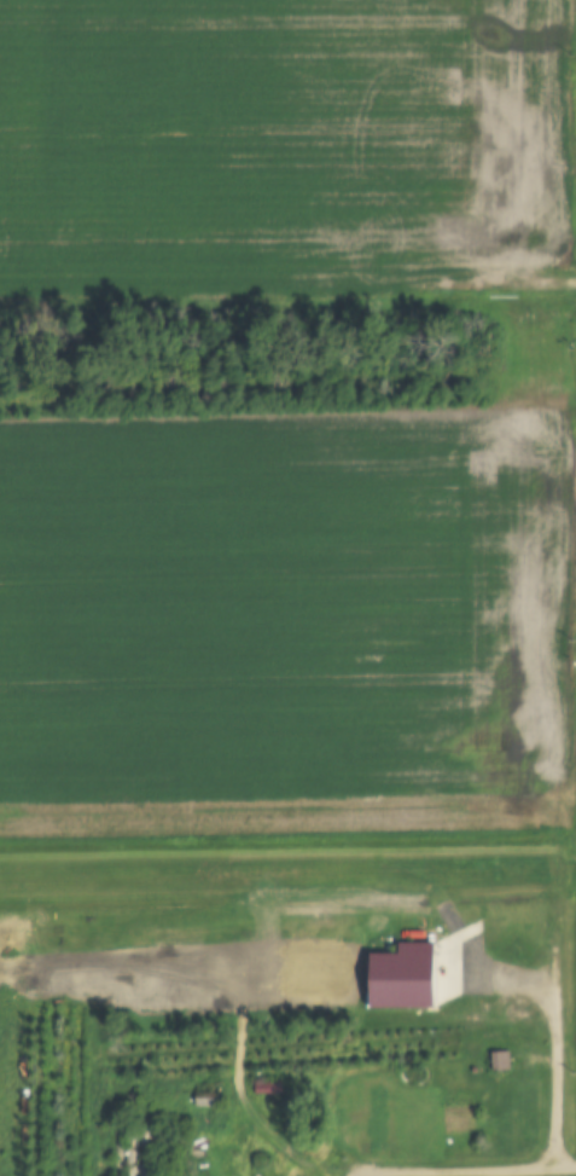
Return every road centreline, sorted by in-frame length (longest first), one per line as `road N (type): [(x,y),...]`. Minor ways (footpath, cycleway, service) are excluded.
road 1 (track): [(575,291),(0,292)]

